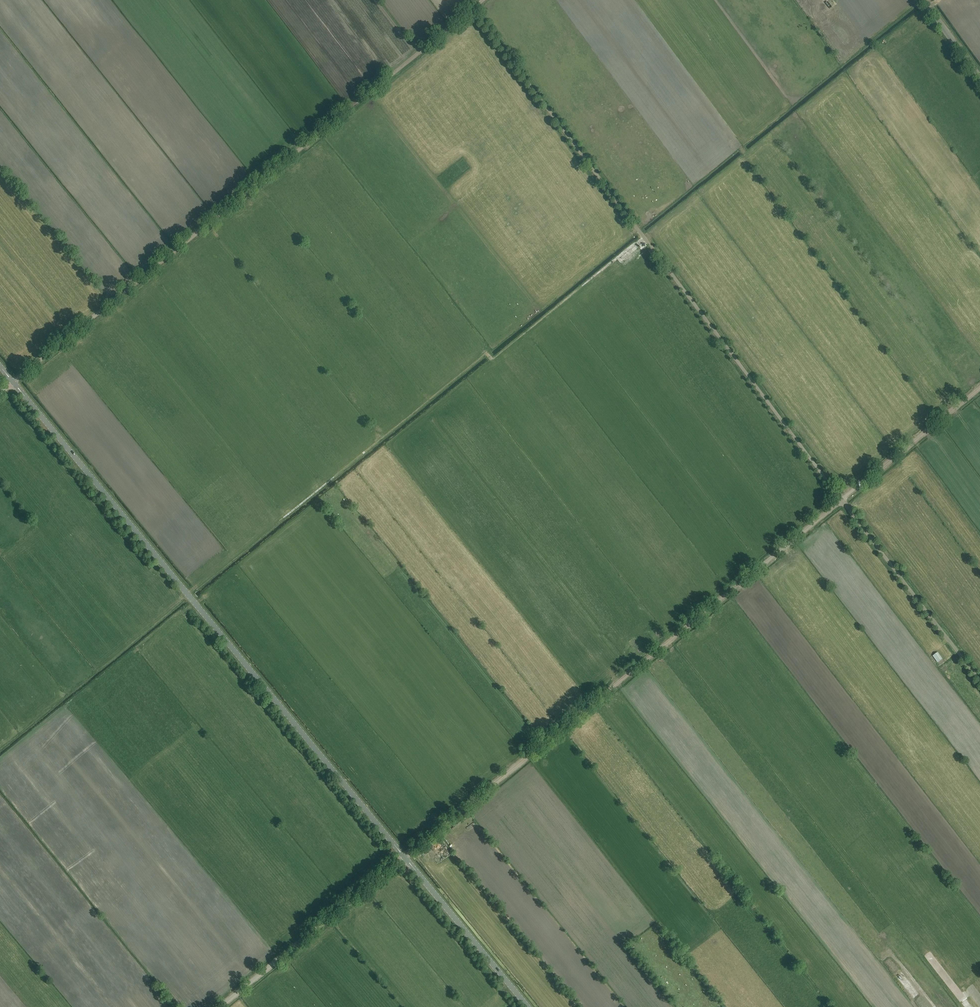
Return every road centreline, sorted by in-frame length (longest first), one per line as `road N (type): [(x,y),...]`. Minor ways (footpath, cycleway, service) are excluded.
road 1 (unclassified): [(979,680),(472,8)]
road 2 (track): [(404,856),(979,387)]
road 3 (unclassified): [(404,856),(13,381)]
road 4 (track): [(13,381),(482,0)]
road 5 (unclassified): [(219,1006),(404,856)]
road 6 (unclassified): [(528,1006),(404,856)]

